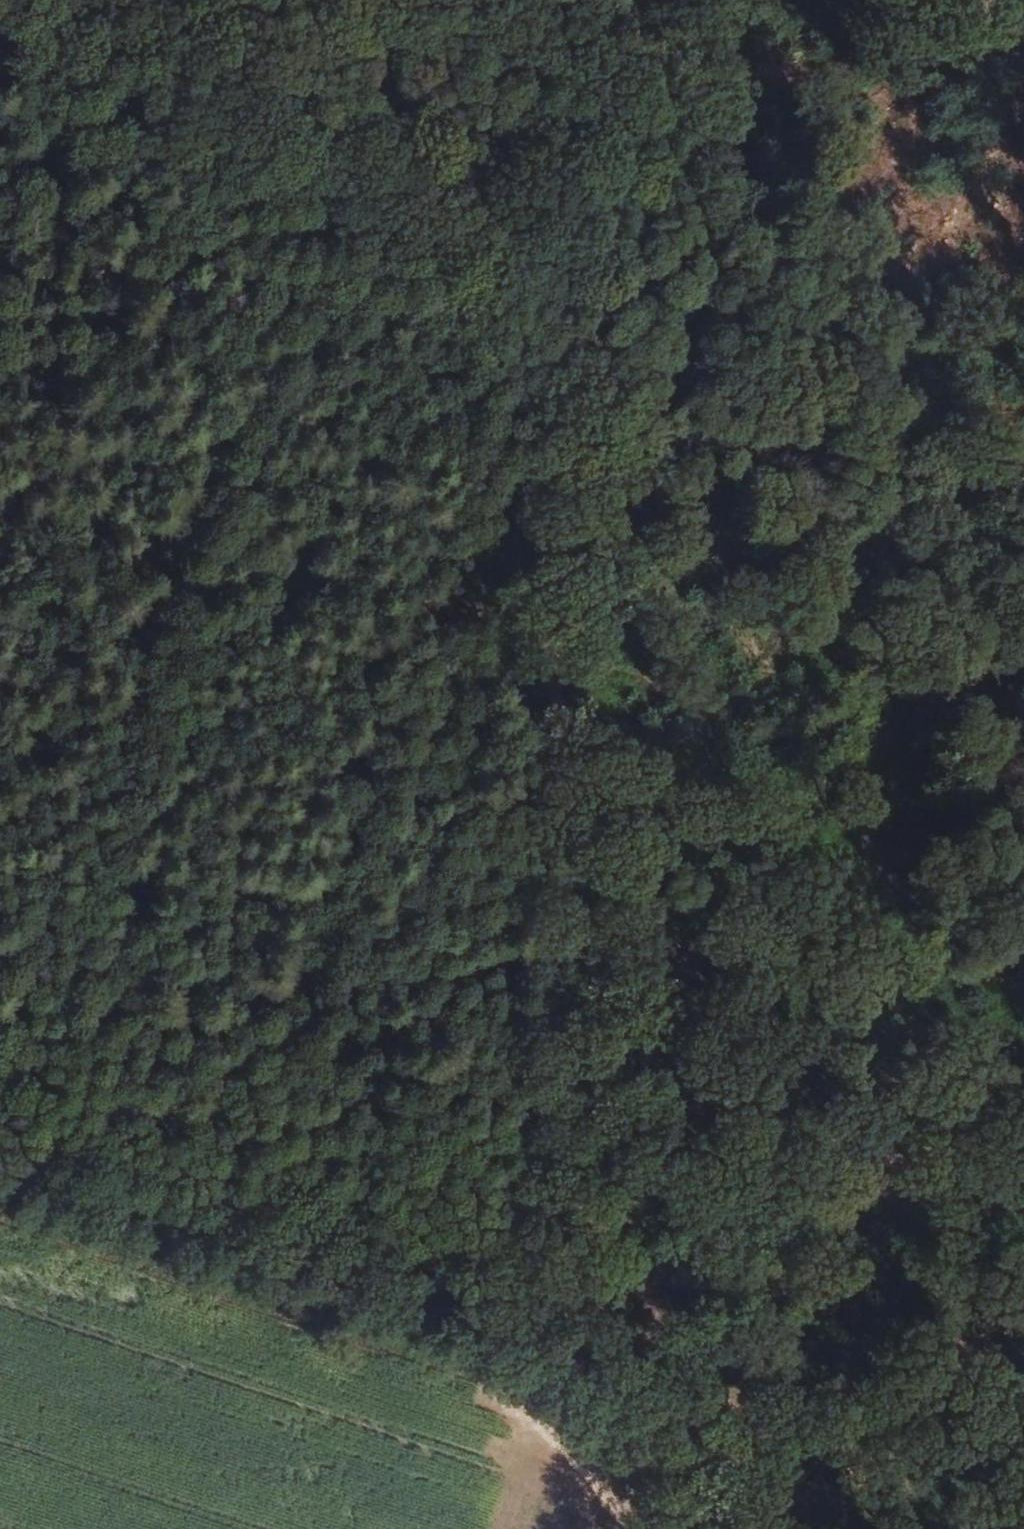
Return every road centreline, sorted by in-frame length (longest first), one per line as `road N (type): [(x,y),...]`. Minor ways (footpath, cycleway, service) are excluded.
road 1 (track): [(553,656),(525,1263),(536,1409),(619,1504)]
road 2 (track): [(411,0),(476,89),(523,219),(561,382),(553,656)]

